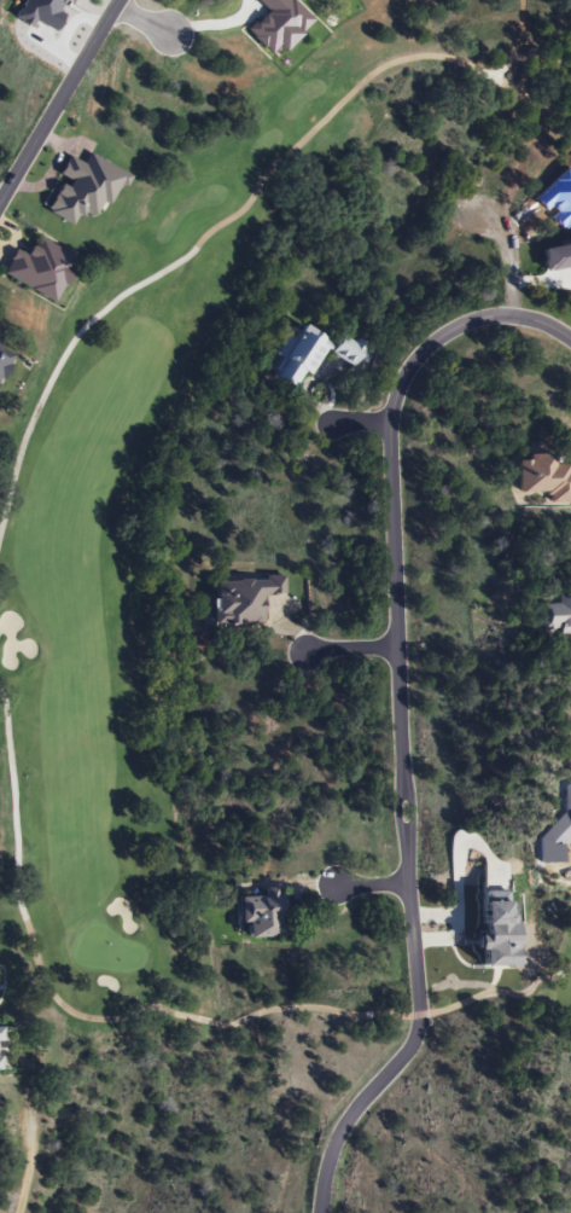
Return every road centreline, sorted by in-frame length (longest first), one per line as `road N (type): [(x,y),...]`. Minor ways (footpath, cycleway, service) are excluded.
road 1 (residential): [(570,339),(512,315),(466,321),(409,367),(395,397),(389,422),(396,644),(420,1015),(410,1045),(336,1137),(320,1212)]
road 2 (residential): [(0,199),(121,0)]
road 3 (residential): [(512,315),(508,243),(493,220),(466,208)]

